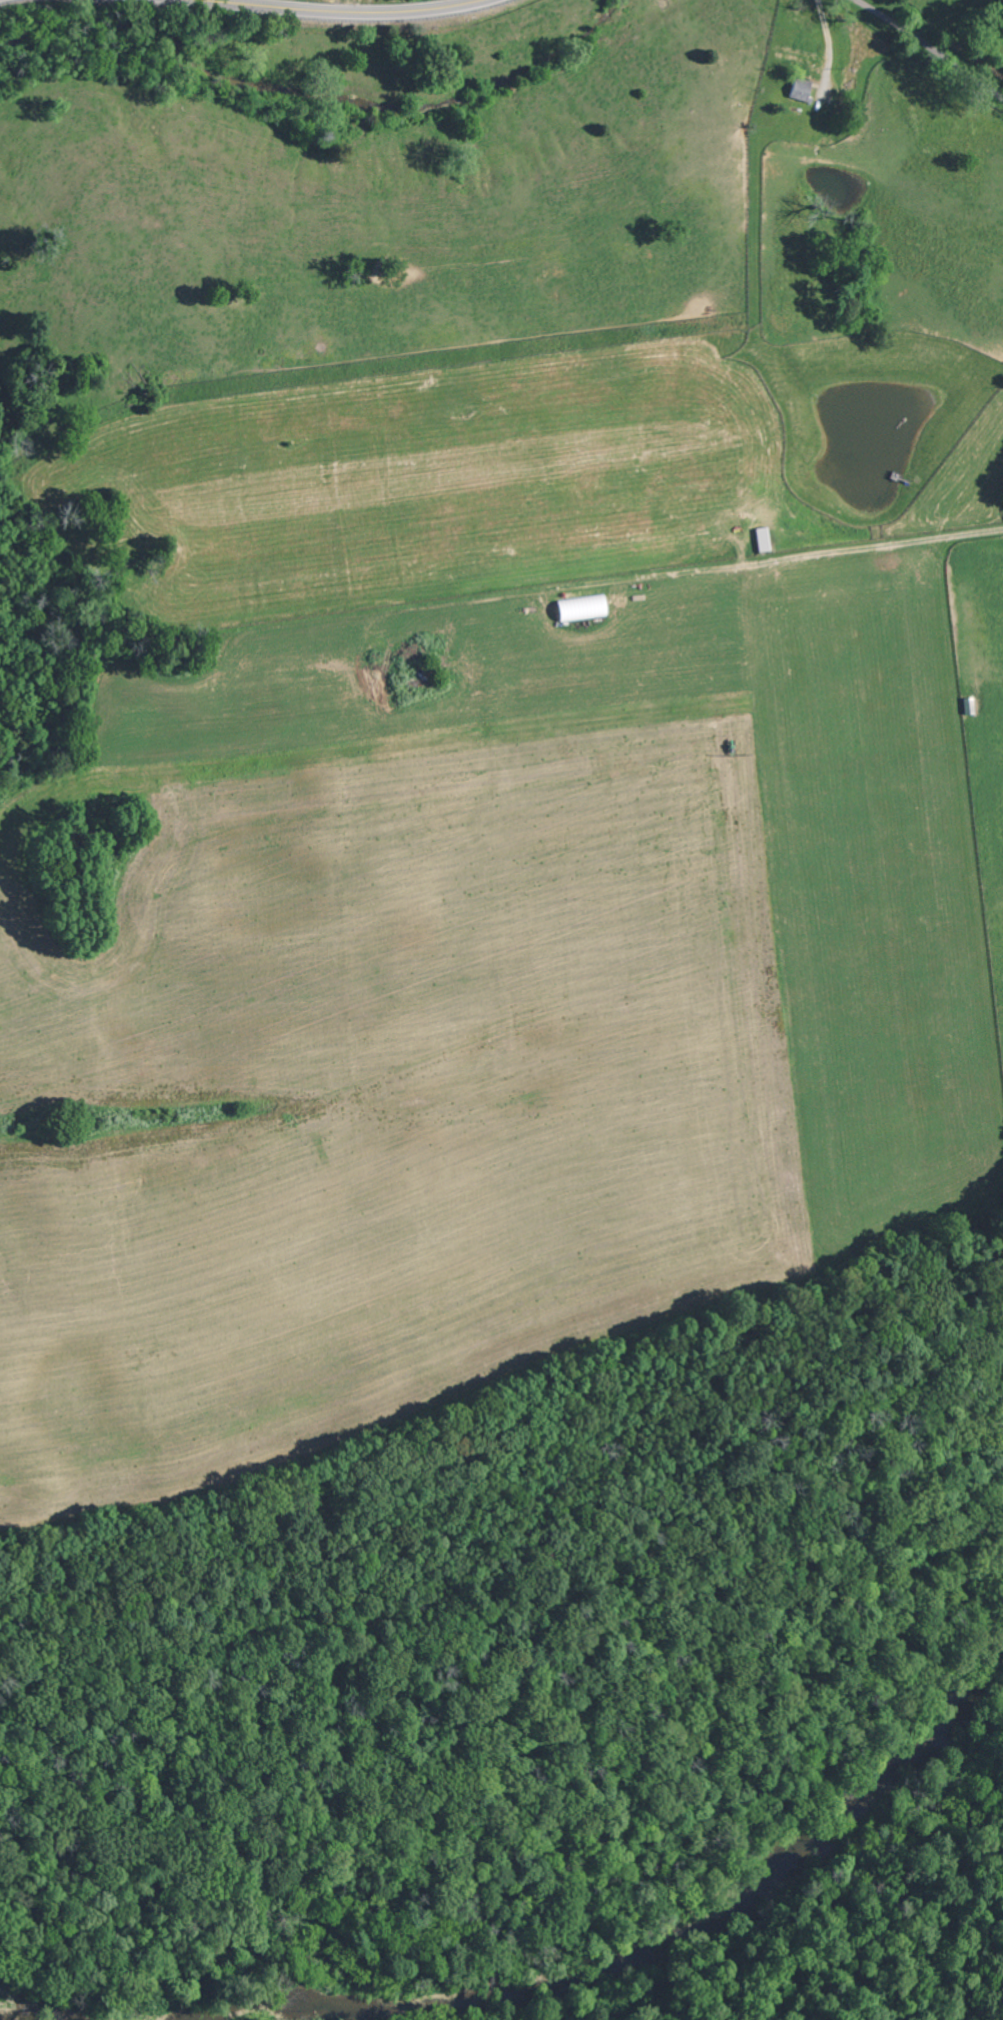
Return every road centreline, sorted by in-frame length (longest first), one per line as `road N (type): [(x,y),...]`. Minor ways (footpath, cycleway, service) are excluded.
road 1 (secondary): [(221,0),(356,10),(474,0)]

